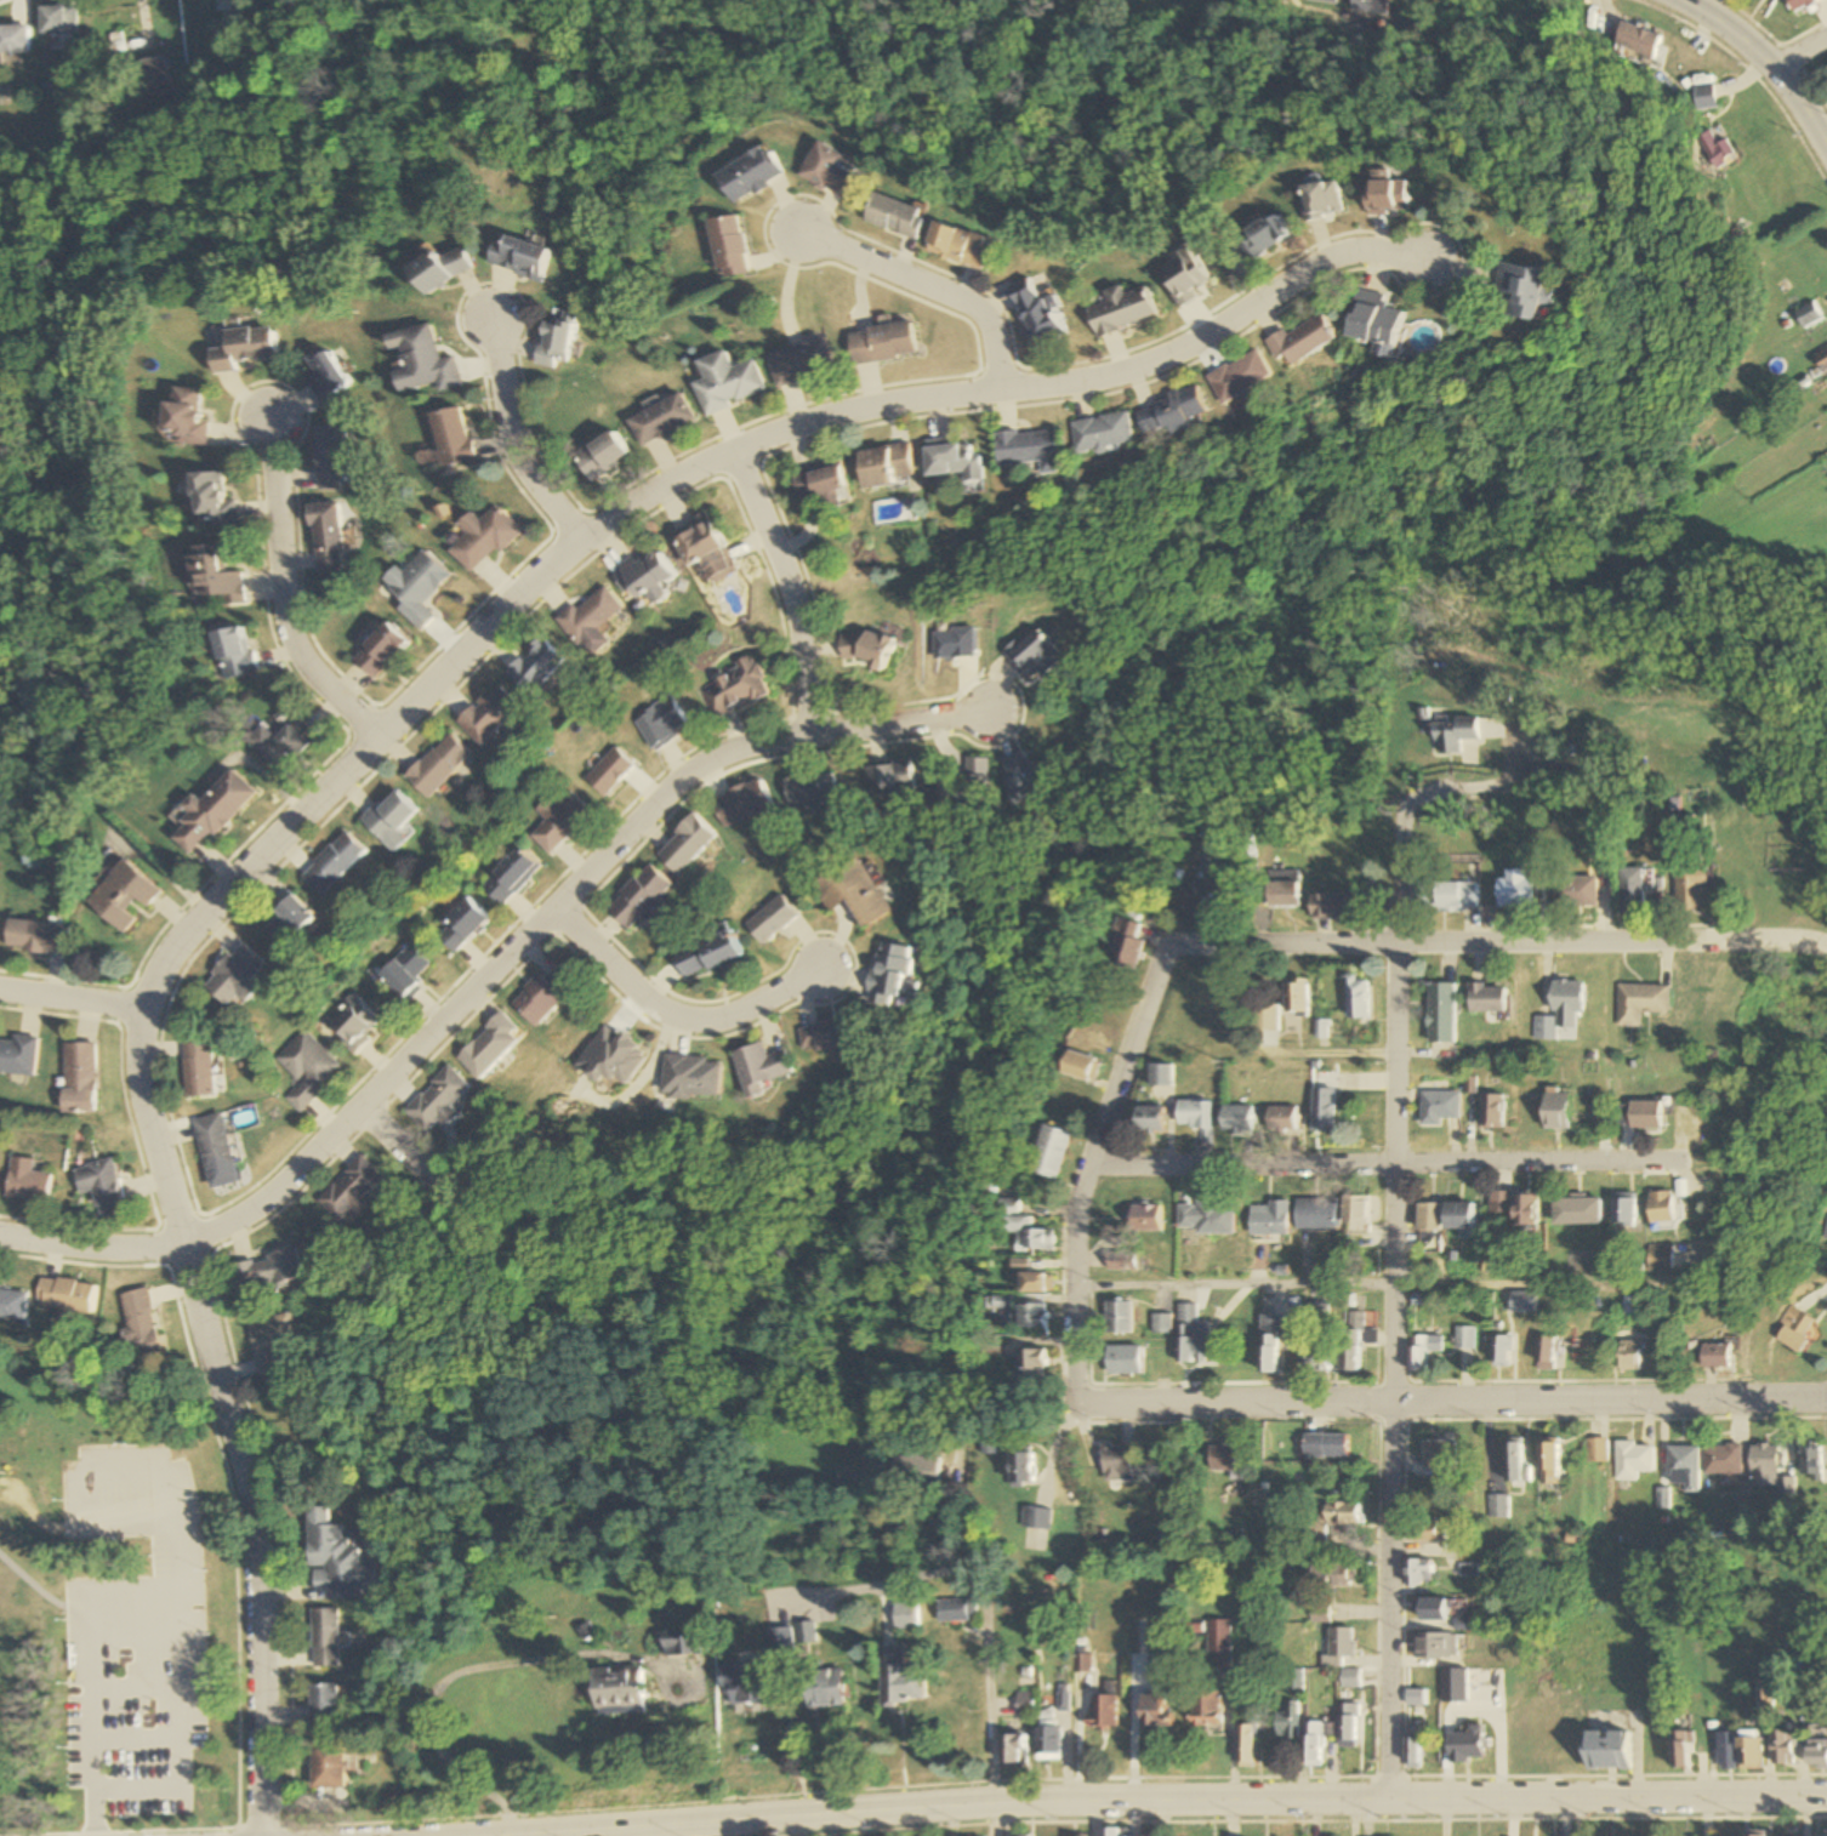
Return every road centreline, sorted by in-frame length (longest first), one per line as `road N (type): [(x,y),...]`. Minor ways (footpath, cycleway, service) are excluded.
road 1 (residential): [(264,1835),(255,1492),(135,1083),(140,1013),(167,954),(576,536),(730,450),(892,399),(1128,371),(1185,348),(1315,263),(1349,251),(1419,260)]
road 2 (residential): [(1826,1795),(1012,1802),(451,1835)]
road 3 (residential): [(184,1242),(263,1207),(683,776),(732,749),(809,730),(990,715)]
road 4 (residential): [(1390,1798),(1399,794)]
road 5 (residential): [(1826,1398),(1080,1401),(962,1415)]
road 6 (residential): [(1826,948),(1792,940),(1171,942)]
road 7 (residential): [(1683,1161),(1091,1168)]
road 8 (residential): [(380,739),(313,679),(290,628),(272,420)]
road 9 (residential): [(556,906),(651,999),(693,1017),(738,1014),(819,971)]
road 10 (residential): [(809,730),(775,549),(730,450)]
road 11 (residential): [(996,384),(990,330),(951,293),(801,232)]
road 12 (residential): [(576,536),(505,439),(490,319)]
road 13 (residential): [(1091,1168),(1171,942)]
road 14 (residential): [(1080,1401),(1076,1225),(1091,1168)]
road 15 (secondary): [(1688,0),(1777,67),(1826,141)]
road 16 (residential): [(184,1242),(108,1249),(0,1235)]
road 17 (residential): [(0,988),(140,1013)]

